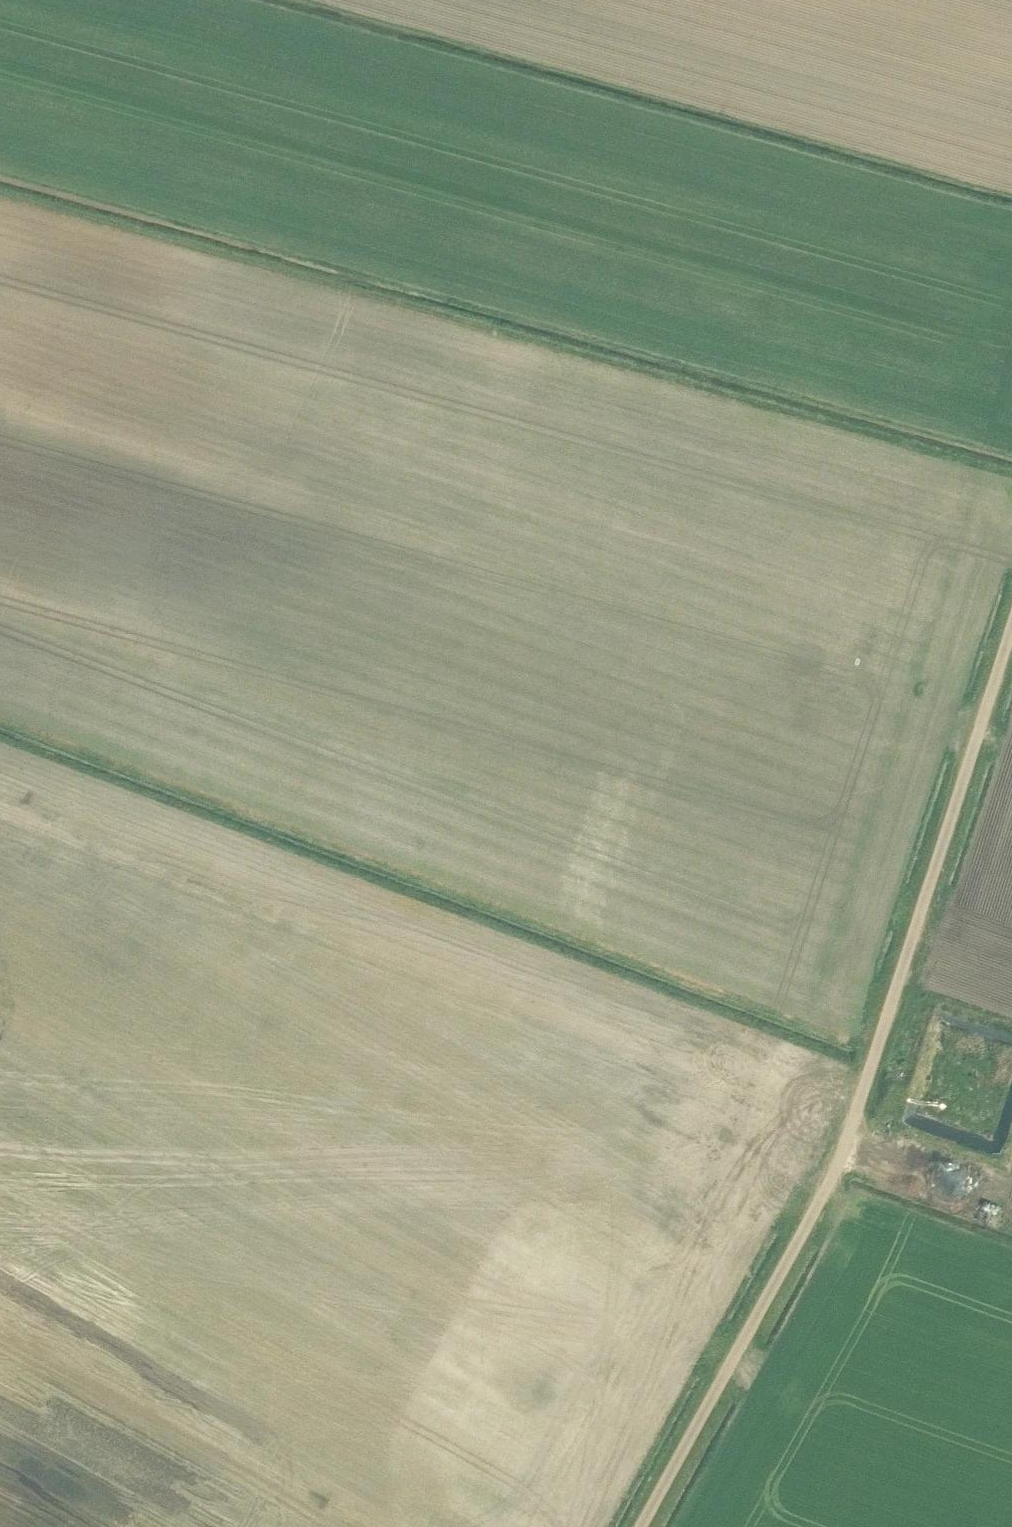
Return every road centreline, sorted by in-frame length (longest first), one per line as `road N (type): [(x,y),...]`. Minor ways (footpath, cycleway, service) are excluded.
road 1 (track): [(638,1526),(834,1163),(1011,618)]

